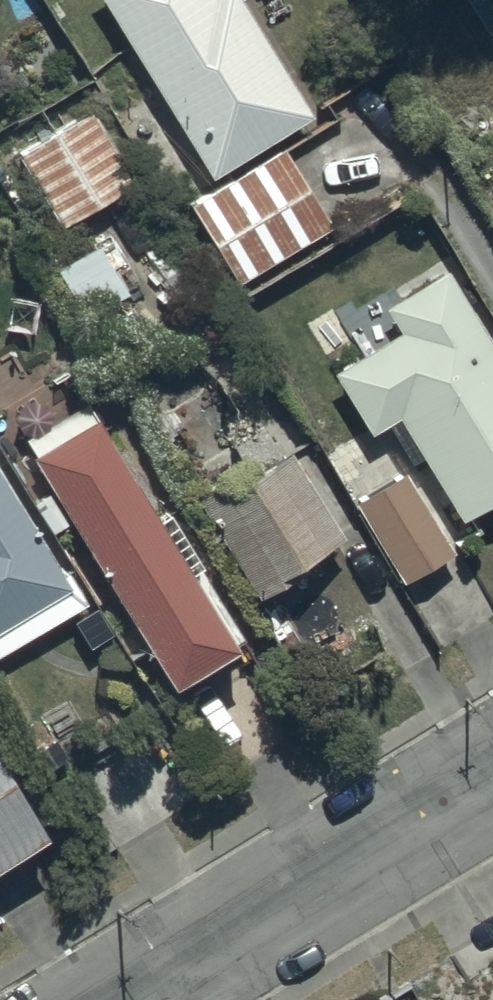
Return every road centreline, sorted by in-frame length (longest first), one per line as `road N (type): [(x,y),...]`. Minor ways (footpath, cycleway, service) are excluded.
road 1 (residential): [(120,999),(492,771)]

